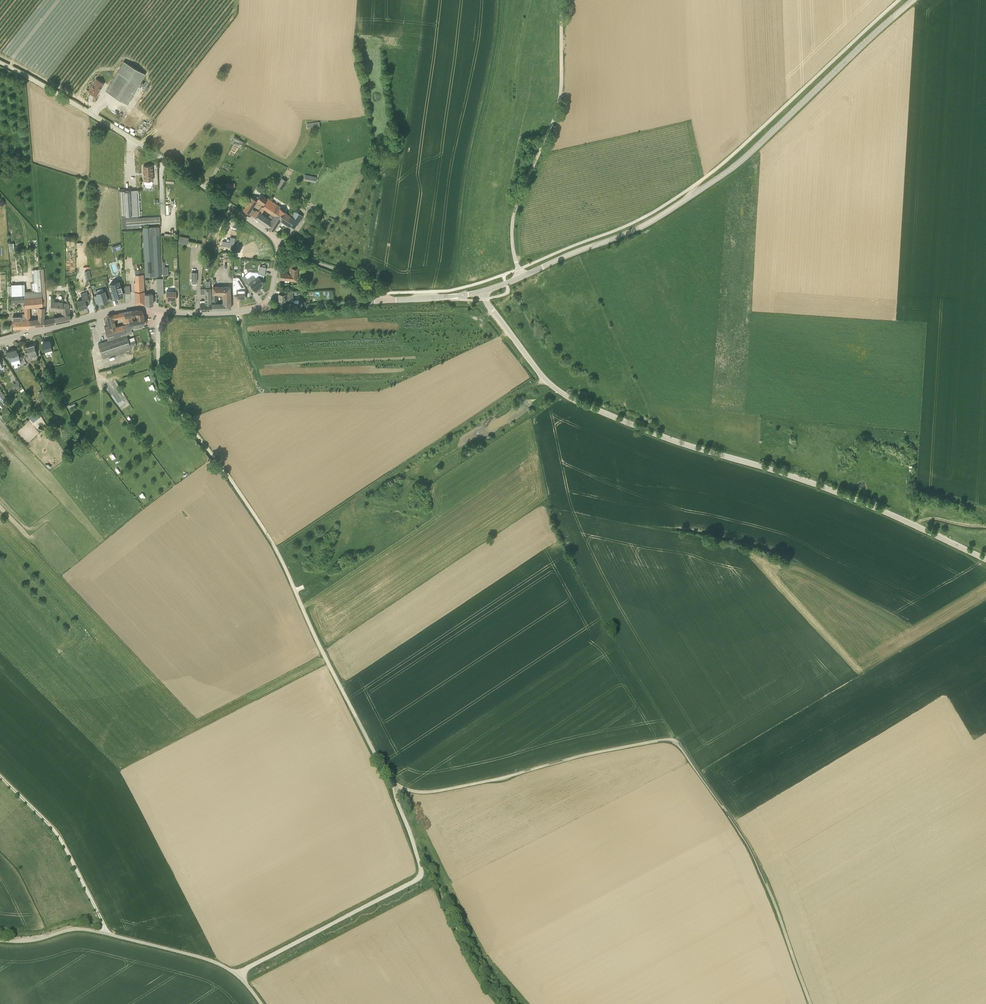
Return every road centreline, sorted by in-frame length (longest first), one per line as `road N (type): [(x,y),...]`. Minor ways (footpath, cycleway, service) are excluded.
road 1 (unclassified): [(810,1003),(750,847),(674,742),(433,792),(408,790),(389,777),(271,541),(163,388),(160,311)]
road 2 (unclassified): [(985,559),(839,493),(568,397),(541,375),(483,291)]
road 3 (tertiary): [(521,276),(642,226),(726,172),(913,0)]
road 4 (unclassified): [(275,239),(146,148),(0,63)]
road 5 (unclassified): [(521,276),(512,224),(559,105),(561,0)]
road 6 (unclassified): [(261,1003),(217,963),(100,932),(0,940)]
road 7 (track): [(235,974),(416,879),(421,871),(408,825)]
road 8 (tertiary): [(0,341),(123,307),(160,311)]
road 9 (unclassified): [(386,300),(375,285),(275,239)]
road 10 (tertiary): [(259,309),(386,300)]

